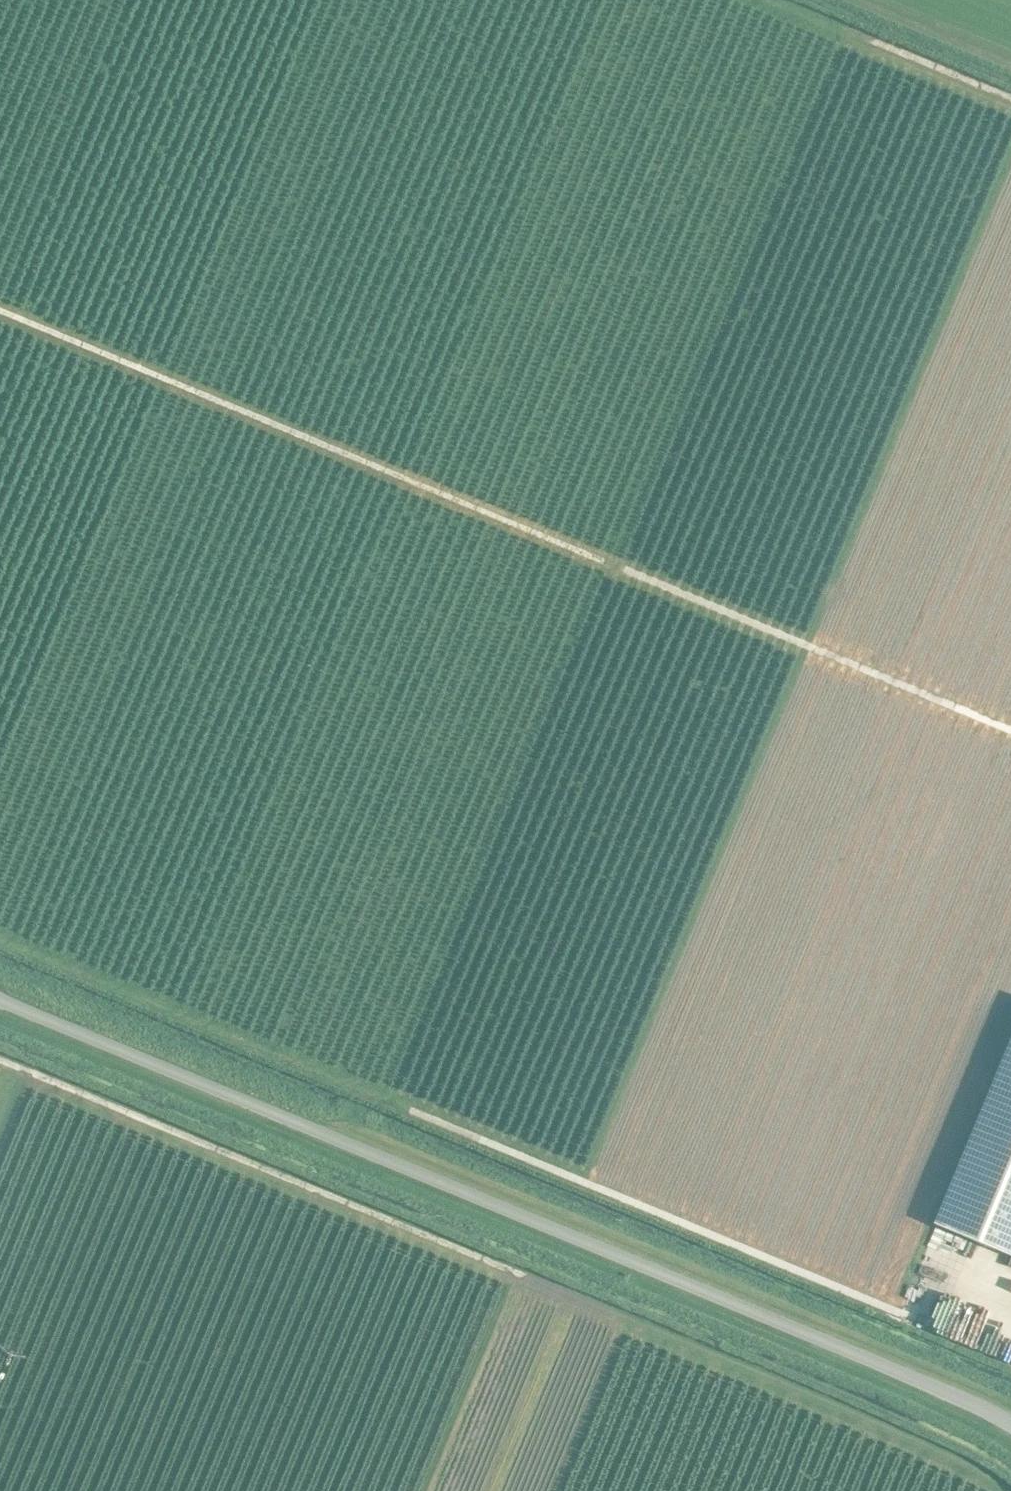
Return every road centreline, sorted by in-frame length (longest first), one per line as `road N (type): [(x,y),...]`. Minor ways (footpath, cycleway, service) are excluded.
road 1 (unclassified): [(1010,1423),(0,1003)]

